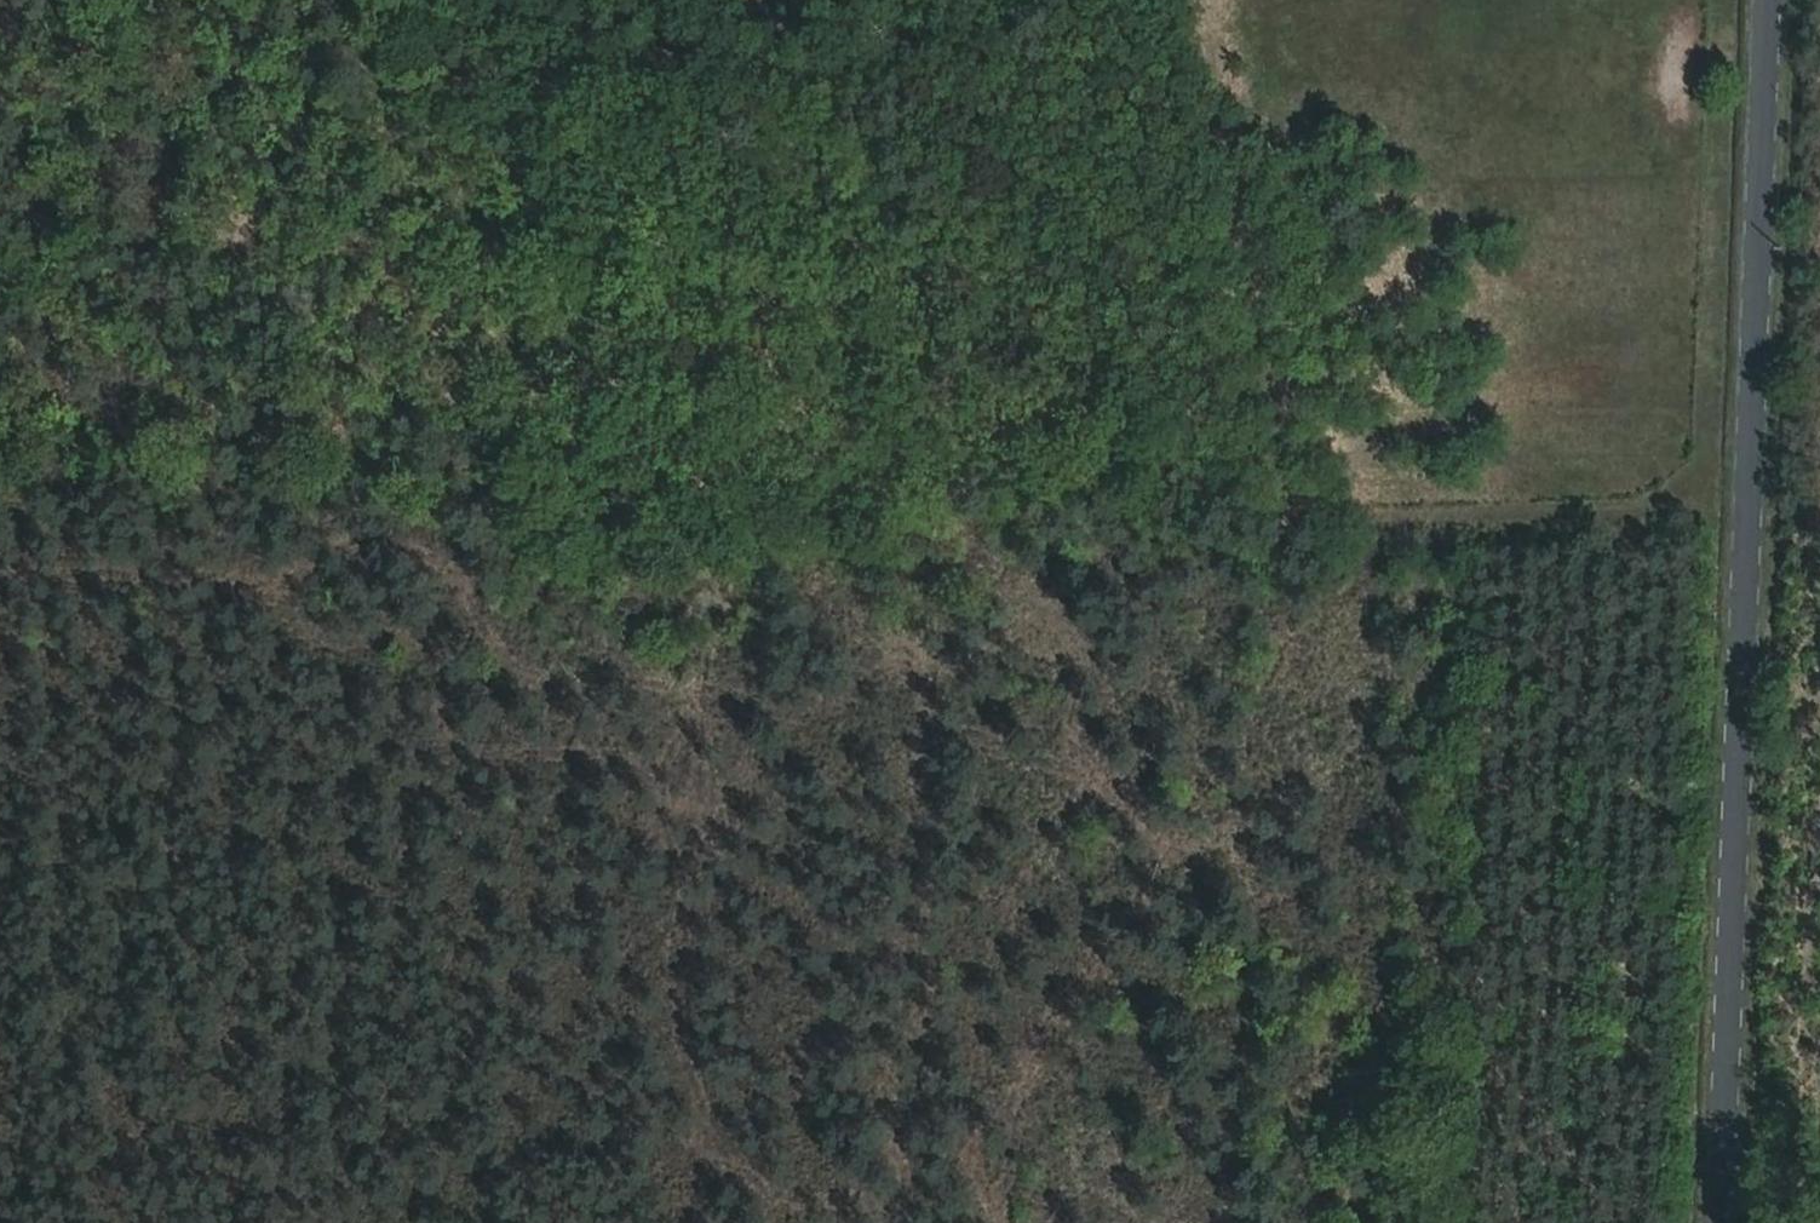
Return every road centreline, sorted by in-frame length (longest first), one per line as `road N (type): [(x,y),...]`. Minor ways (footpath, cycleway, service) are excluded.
road 1 (tertiary): [(1734,1222),(1784,0)]
road 2 (track): [(629,0),(815,72),(988,0)]

